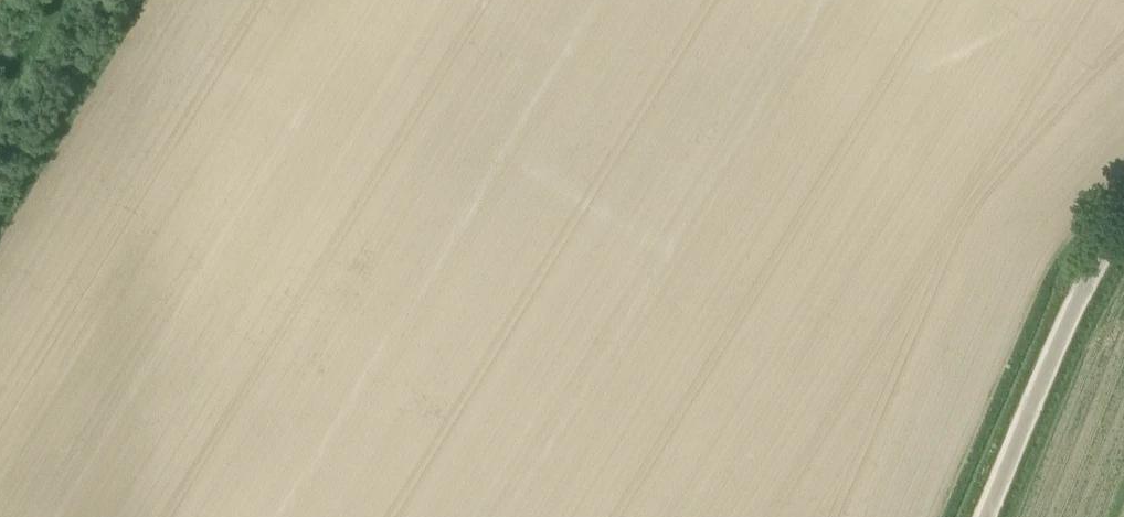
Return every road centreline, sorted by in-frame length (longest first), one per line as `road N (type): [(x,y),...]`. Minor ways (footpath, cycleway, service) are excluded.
road 1 (unclassified): [(993,516),(1085,302),(1123,239)]

